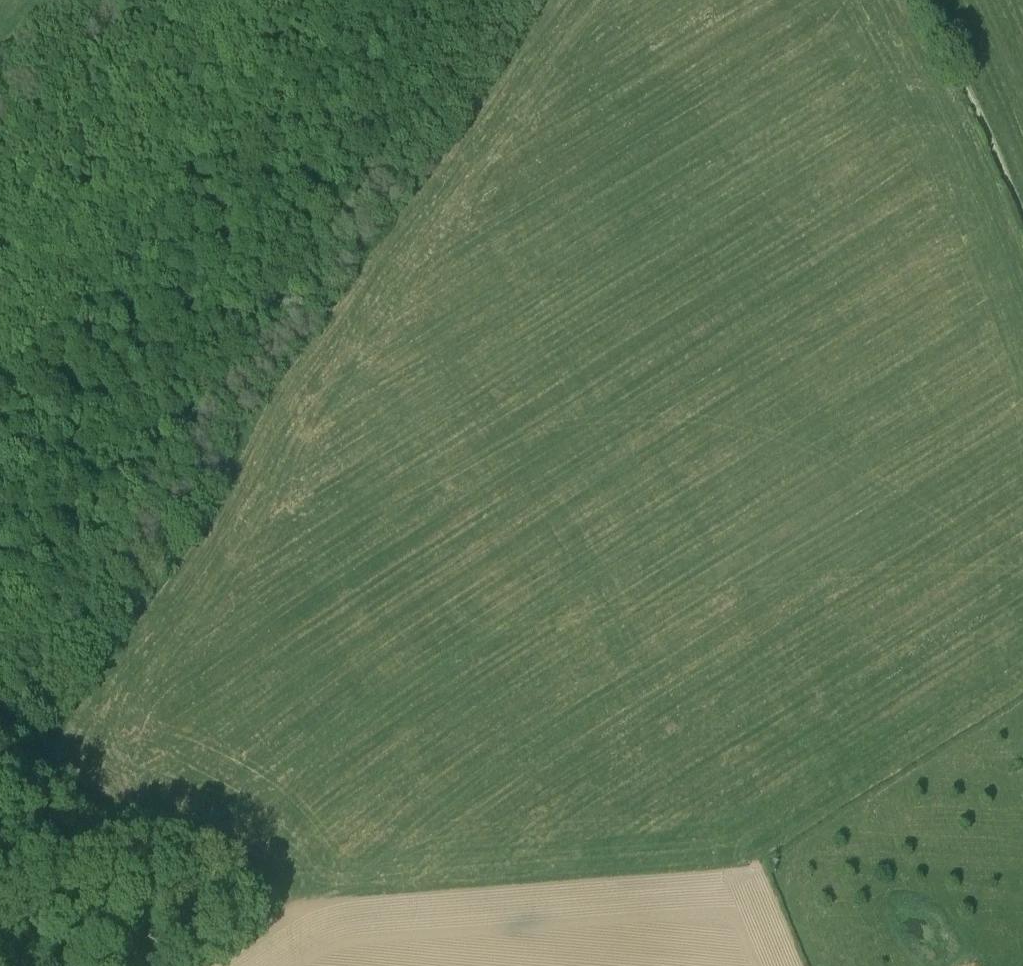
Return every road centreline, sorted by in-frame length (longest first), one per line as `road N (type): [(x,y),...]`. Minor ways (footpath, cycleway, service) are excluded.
road 1 (track): [(1022,216),(923,0)]

